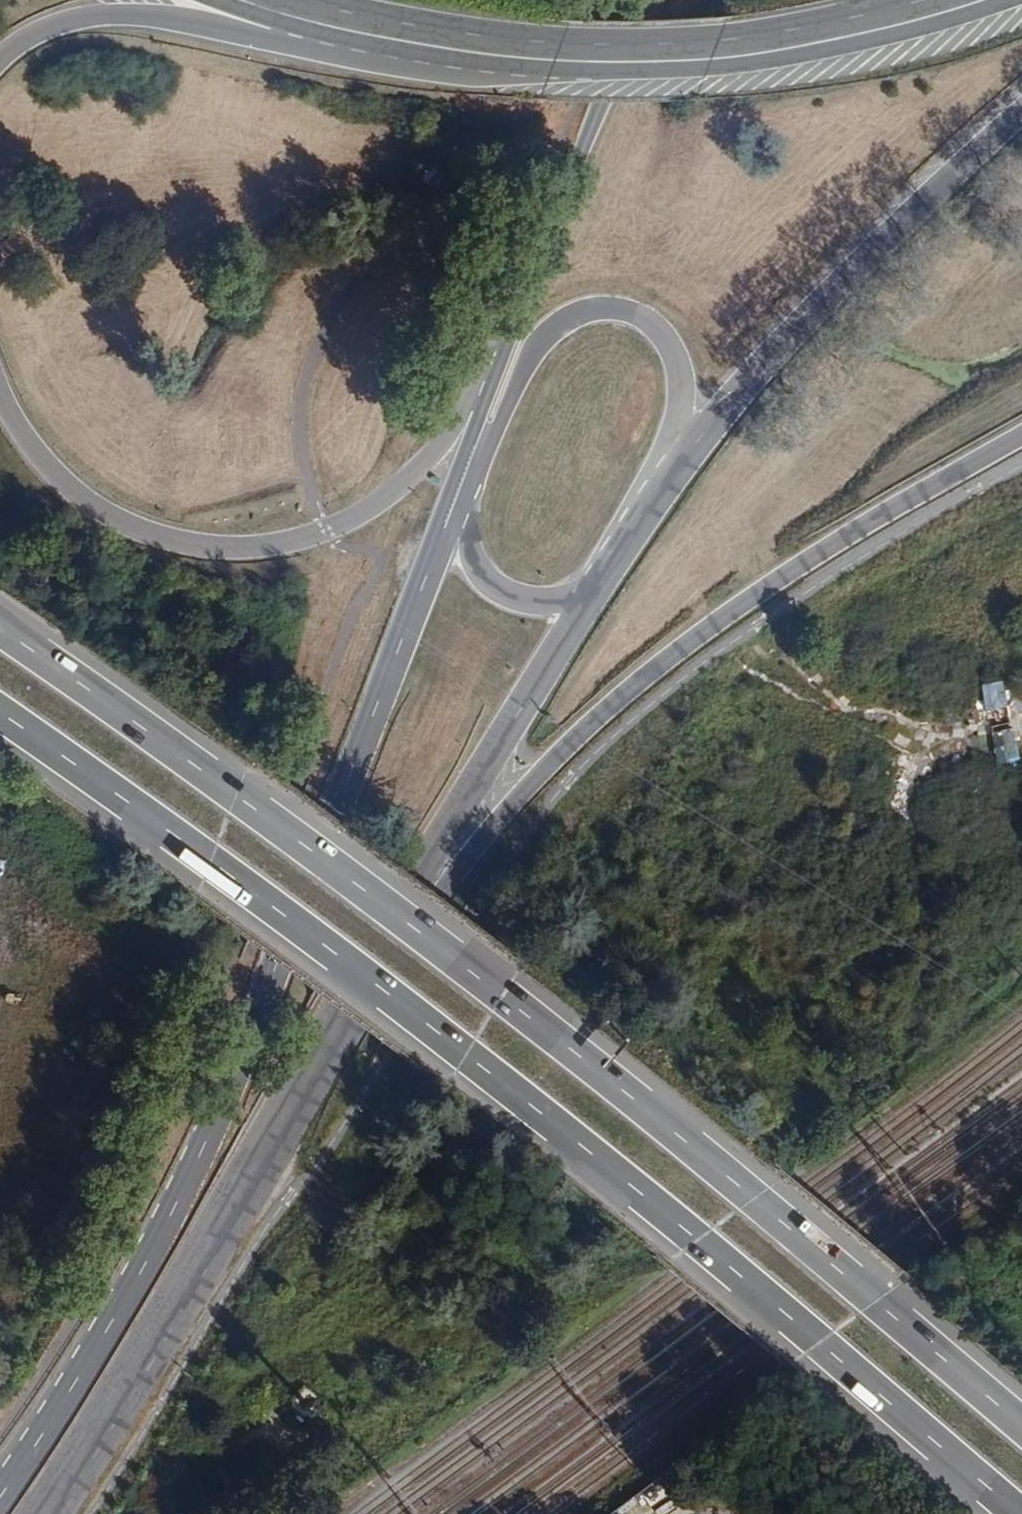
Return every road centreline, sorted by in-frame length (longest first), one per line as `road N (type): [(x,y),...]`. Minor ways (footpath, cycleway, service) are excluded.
road 1 (trunk): [(0,712),(467,1056),(1020,1513)]
road 2 (trunk): [(1021,1427),(490,986),(0,629)]
road 3 (primary): [(461,483),(207,1150),(96,1355),(0,1501)]
road 4 (primary): [(330,1026),(551,756),(665,659),(790,570),(1021,434)]
road 5 (primary): [(506,352),(426,461),(391,493),(287,545),(212,551),(135,532),(68,495),(17,437),(0,401)]
road 6 (secondary): [(928,0),(840,24),(638,46),(413,28),(295,0)]
road 7 (primary): [(43,1513),(330,1026)]
road 8 (primary): [(0,57),(22,37),(84,17),(152,17),(473,78),(519,69)]
road 9 (primary): [(665,482),(851,267),(1021,109)]
road 10 (primary): [(330,1026),(596,589)]
road 11 (secondary): [(519,69),(624,73),(765,63),(905,34),(1015,0)]
road 12 (primary): [(665,482),(682,386),(670,345),(639,316),(600,308),(574,315),(537,345),(494,439),(461,483)]
road 13 (primary): [(647,0),(506,352)]
road 14 (secondary): [(211,0),(335,36),(519,69)]
road 15 (primary): [(461,483),(469,540),(486,579),(526,600),(596,589)]
road 16 (primary): [(506,352),(461,483)]
road 17 (primary): [(596,589),(665,482)]

